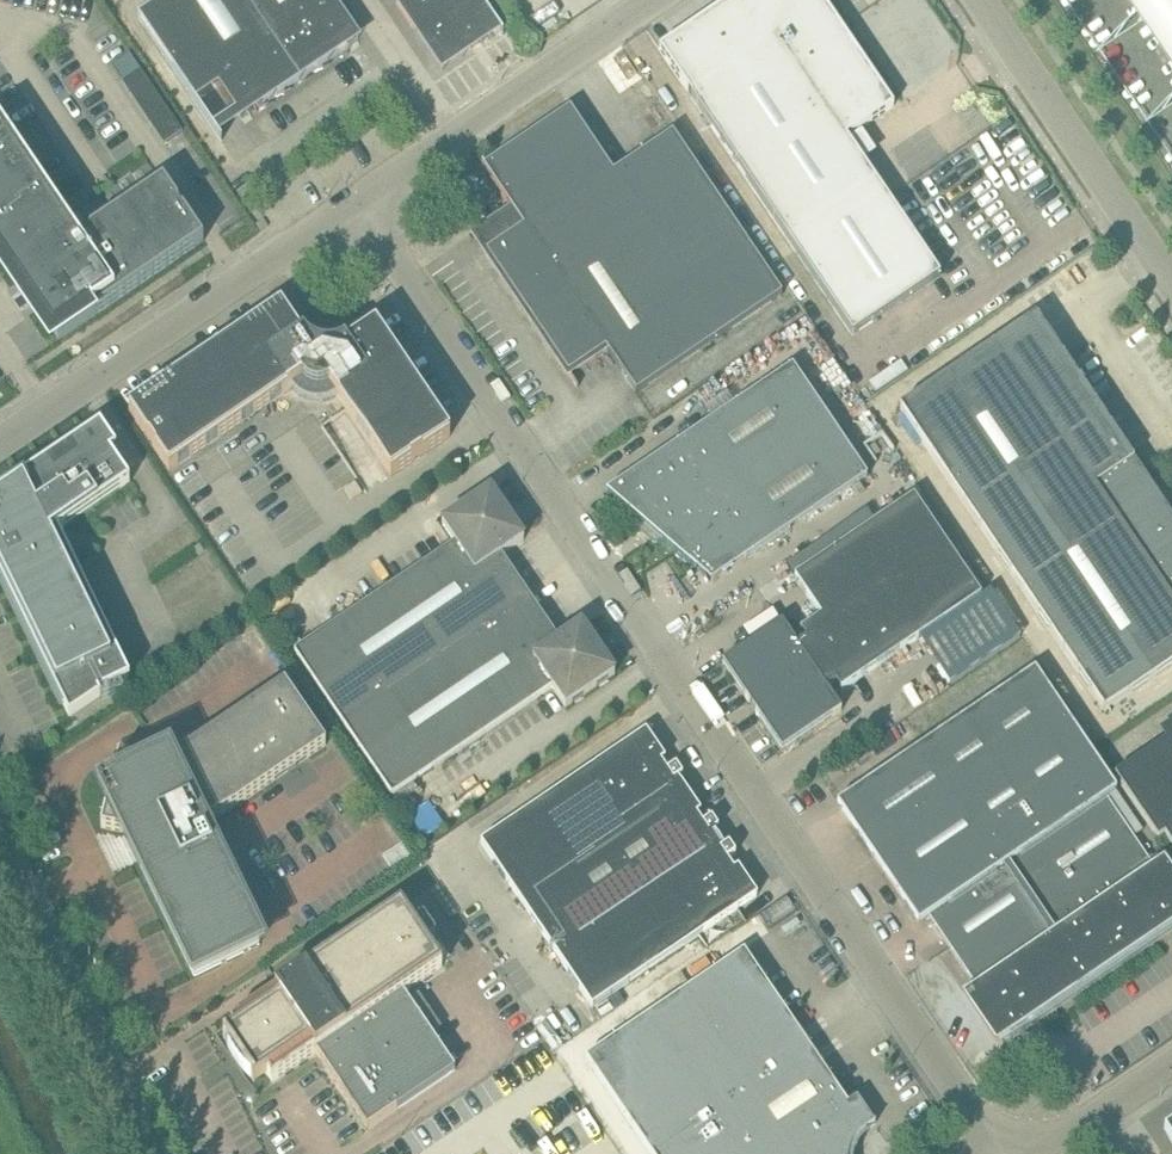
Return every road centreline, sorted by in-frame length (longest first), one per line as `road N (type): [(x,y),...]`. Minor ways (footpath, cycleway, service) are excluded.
road 1 (unclassified): [(986,1153),(354,204)]
road 2 (unclassified): [(0,439),(354,204)]
road 3 (unclassified): [(354,204),(662,0)]
road 4 (unclassified): [(150,1153),(0,839)]
road 5 (unclassified): [(1171,288),(977,0)]
road 6 (unclassified): [(1049,1153),(1171,1071)]

